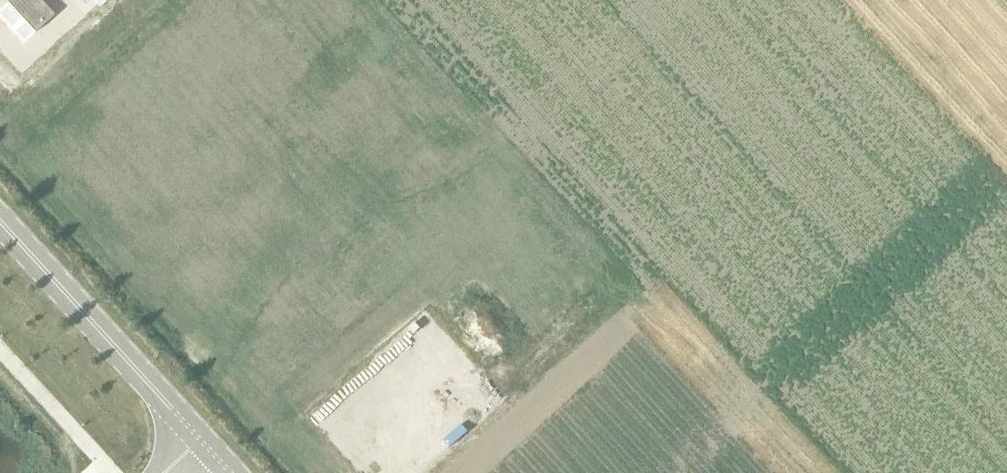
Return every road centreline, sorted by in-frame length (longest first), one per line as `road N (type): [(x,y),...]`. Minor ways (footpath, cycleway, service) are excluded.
road 1 (tertiary): [(0,220),(205,443)]

